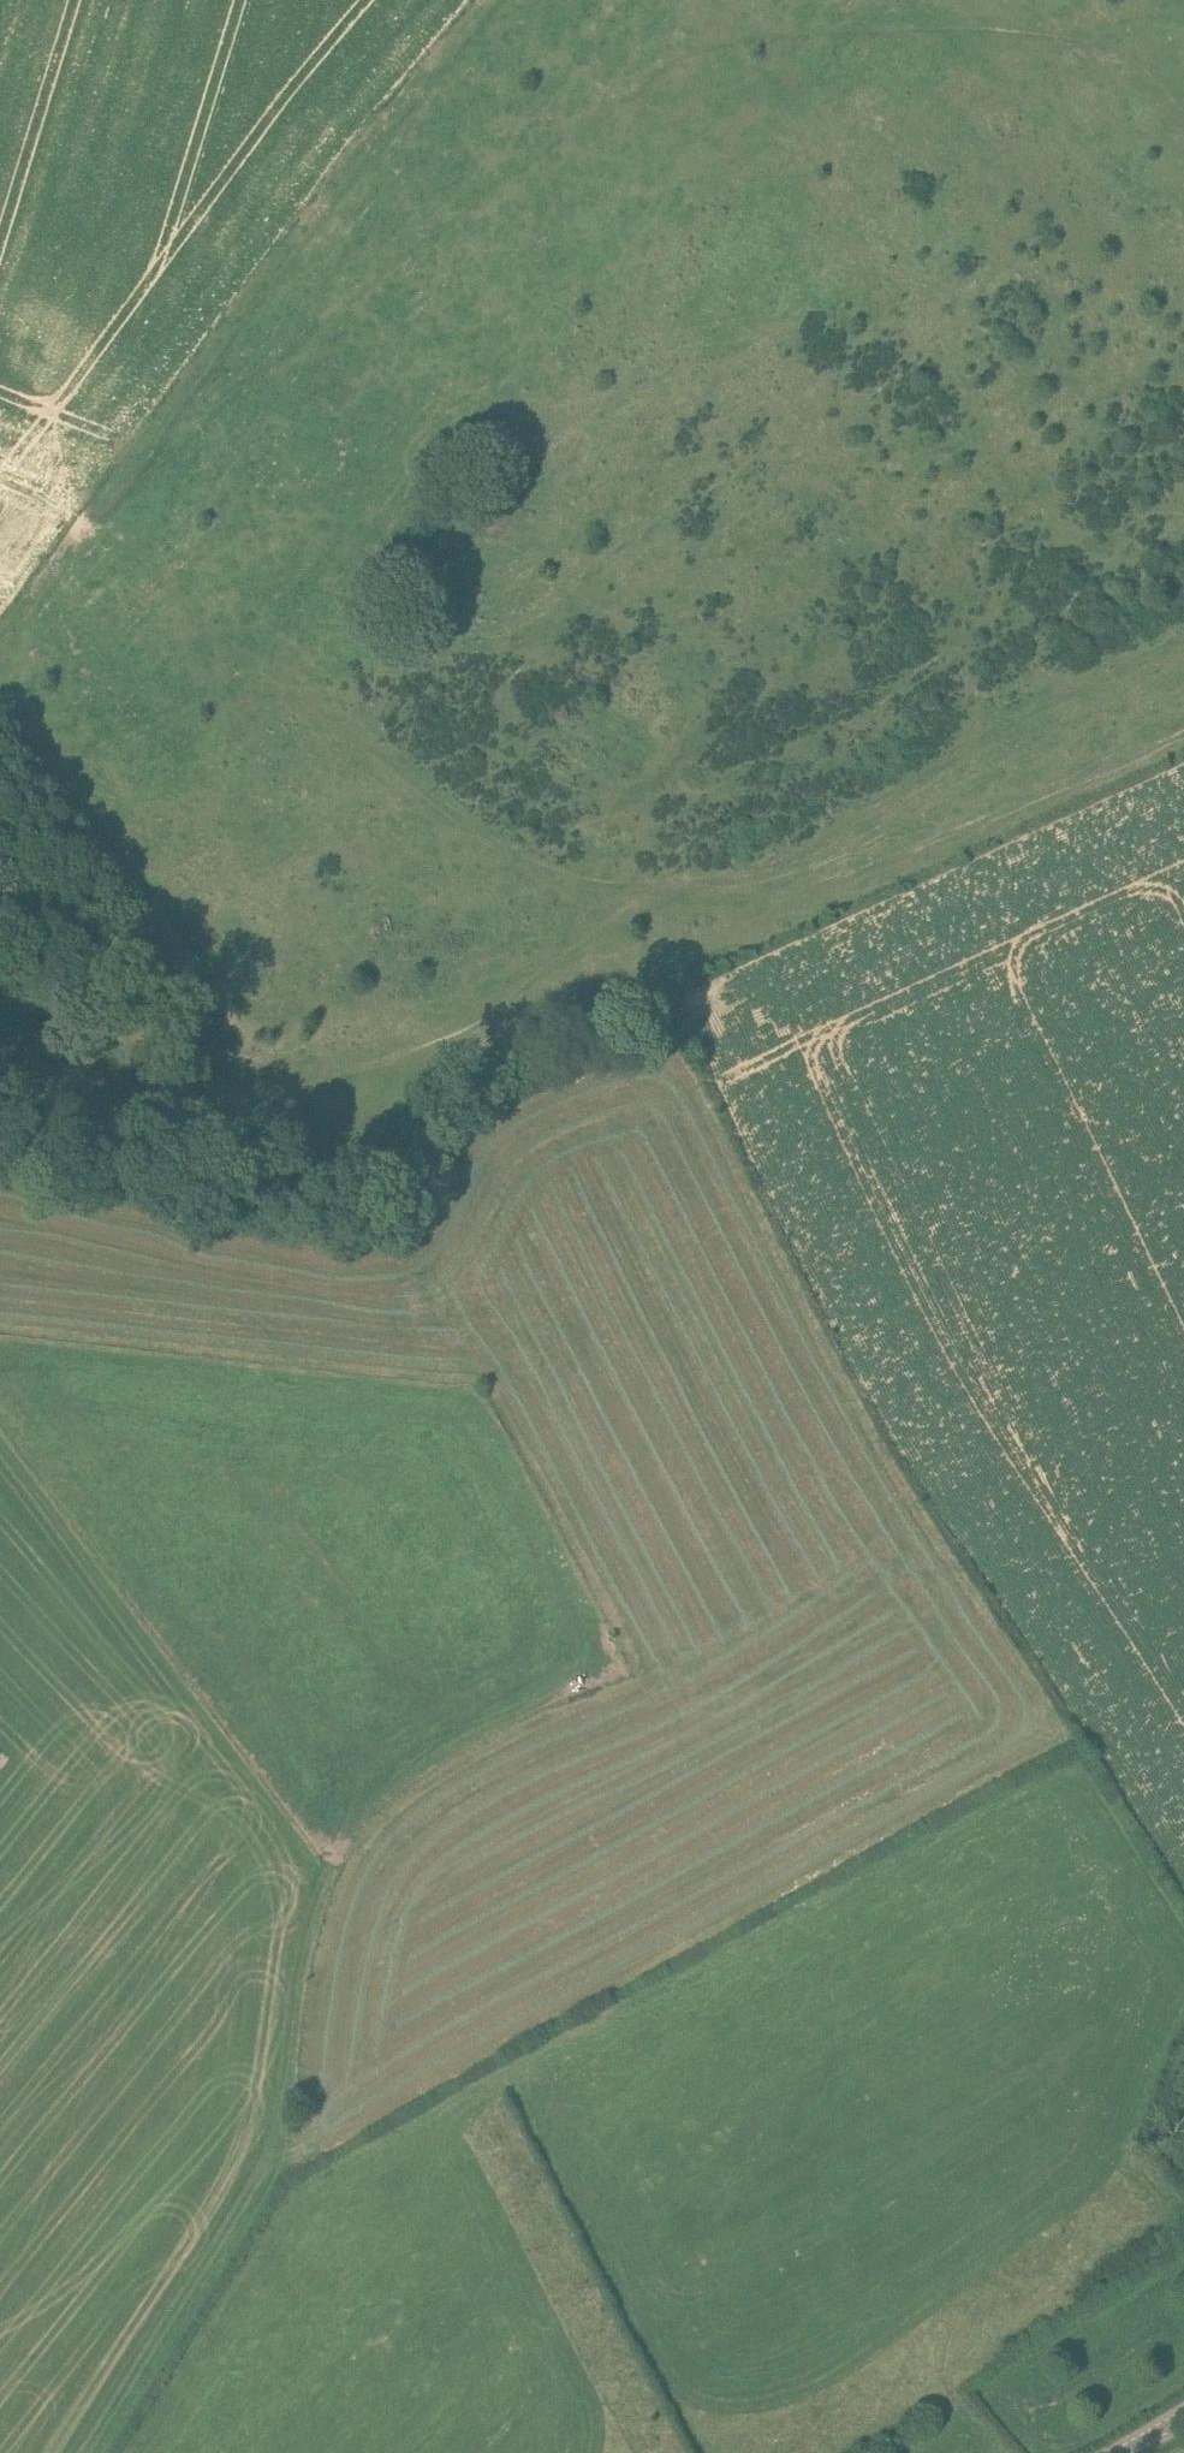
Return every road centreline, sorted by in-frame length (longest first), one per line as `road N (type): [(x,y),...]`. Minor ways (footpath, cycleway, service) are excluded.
road 1 (track): [(426,1065),(559,1022),(1183,723)]
road 2 (track): [(100,2452),(272,2175)]

